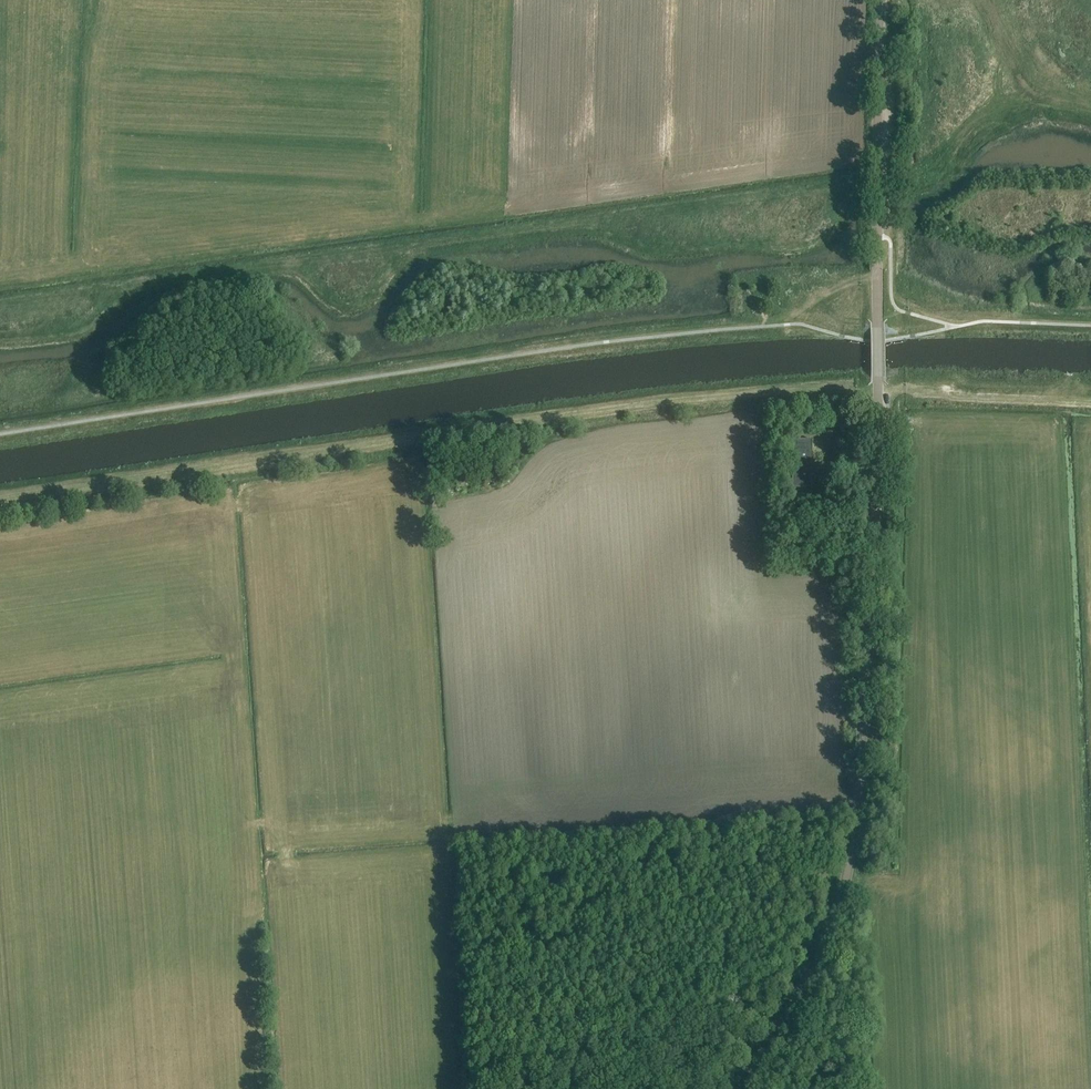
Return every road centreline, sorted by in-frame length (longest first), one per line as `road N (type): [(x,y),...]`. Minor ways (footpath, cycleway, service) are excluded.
road 1 (tertiary): [(735,1088),(809,969),(850,826),(877,378),(876,0)]

